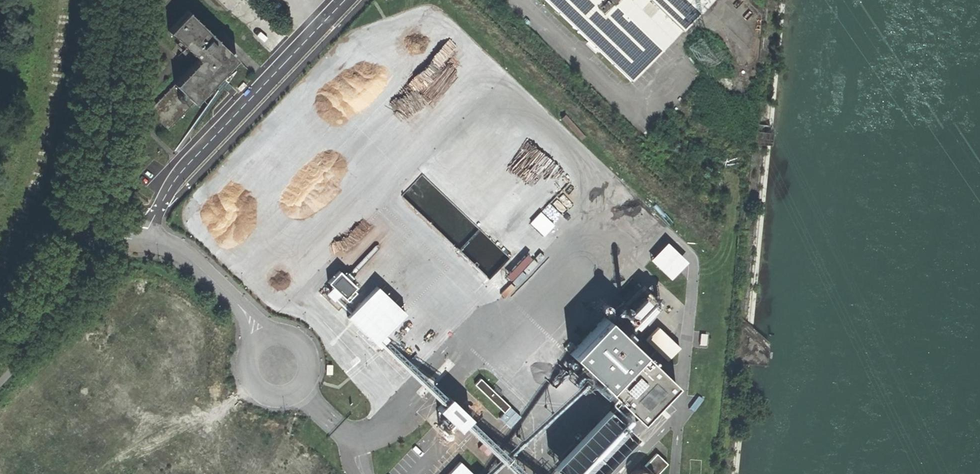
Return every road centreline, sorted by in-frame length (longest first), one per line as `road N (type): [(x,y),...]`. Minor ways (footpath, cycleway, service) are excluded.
road 1 (unclassified): [(123,0),(111,106),(85,205),(58,266),(0,351)]

